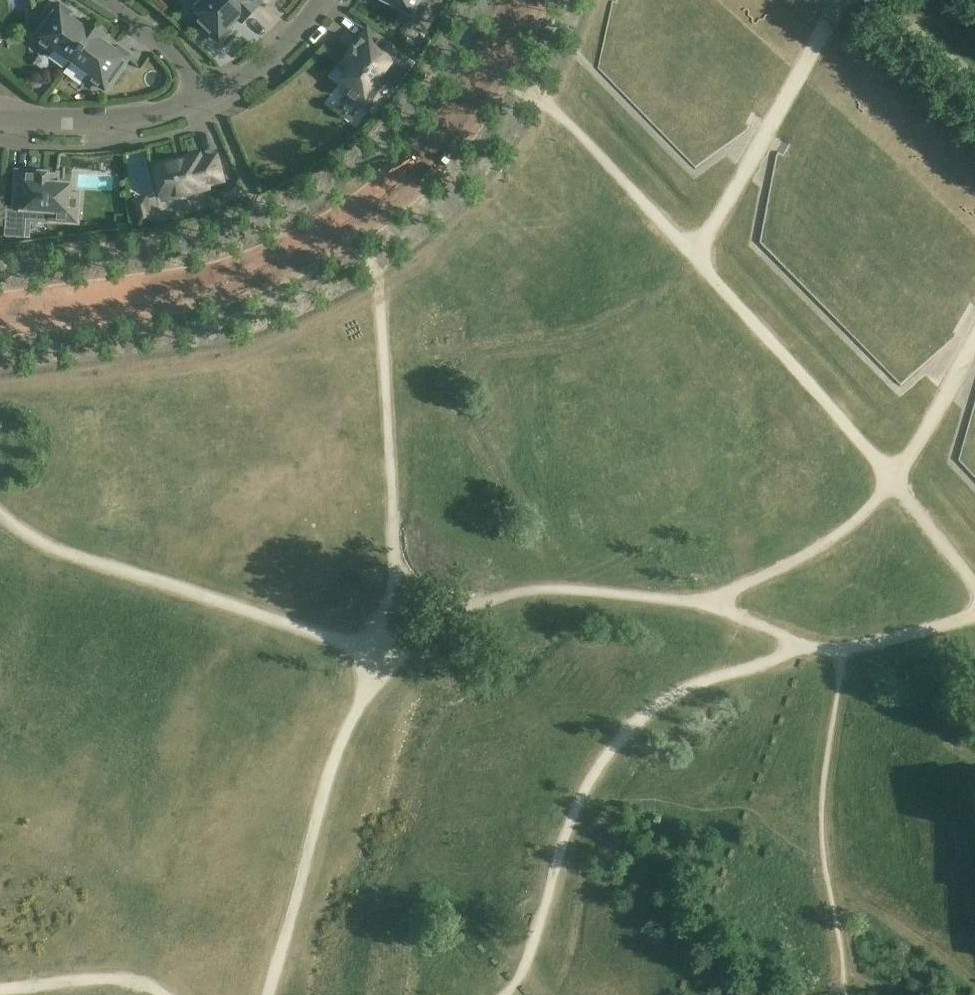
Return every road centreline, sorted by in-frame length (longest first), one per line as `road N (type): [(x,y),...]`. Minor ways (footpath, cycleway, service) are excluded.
road 1 (residential): [(202,103),(110,126),(0,118)]
road 2 (residential): [(321,0),(259,71),(202,103)]
road 3 (residential): [(103,0),(172,48),(202,103)]

